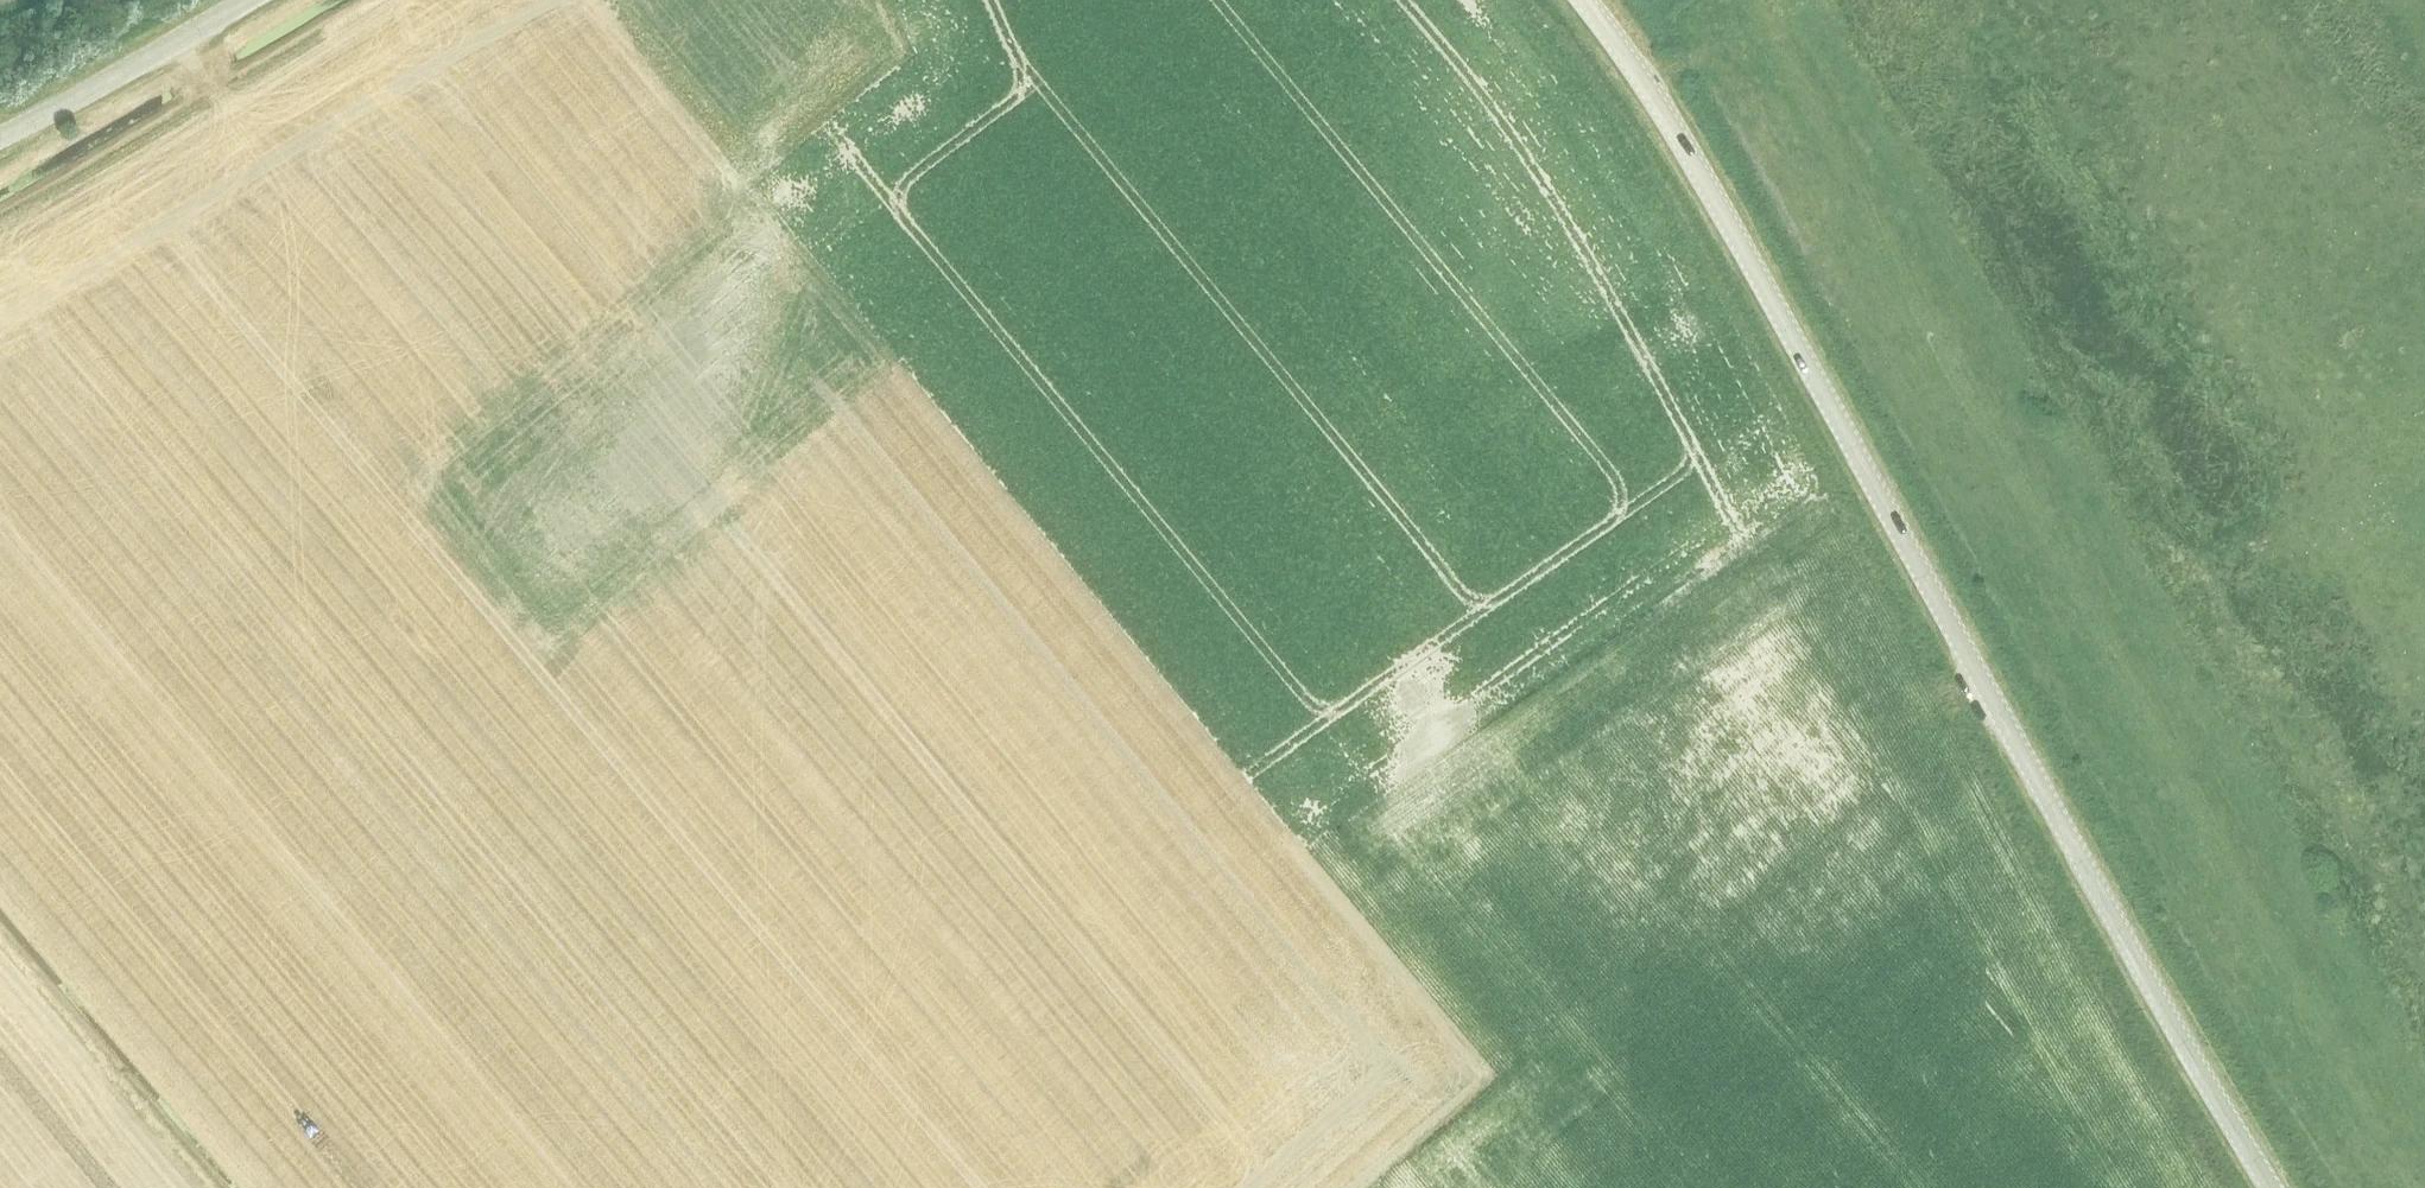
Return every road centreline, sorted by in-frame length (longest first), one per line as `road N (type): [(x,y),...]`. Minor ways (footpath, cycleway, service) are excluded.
road 1 (tertiary): [(2271,1187),(1695,165),(1583,0)]
road 2 (tertiary): [(0,136),(246,0)]

